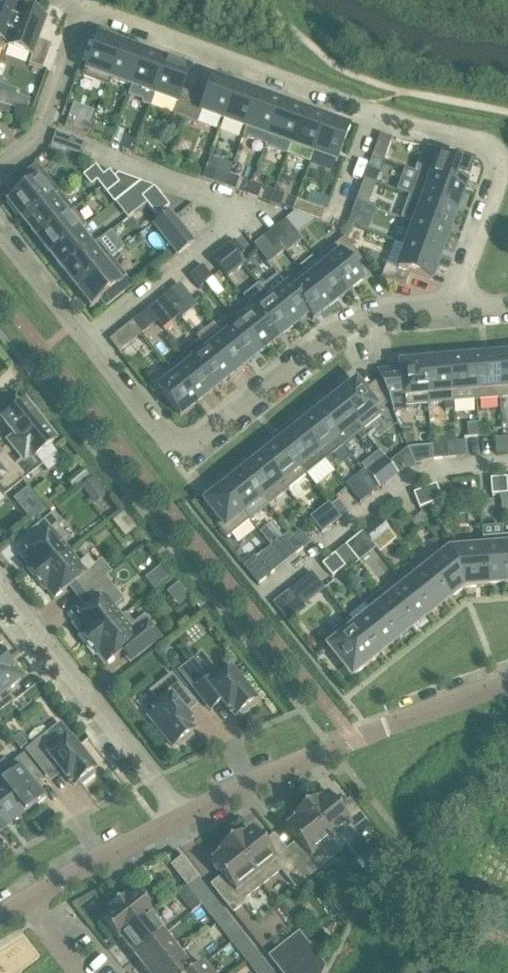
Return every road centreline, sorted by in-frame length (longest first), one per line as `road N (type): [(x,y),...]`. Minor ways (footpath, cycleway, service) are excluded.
road 1 (residential): [(456,308),(377,315),(340,332),(181,458),(0,234)]
road 2 (residential): [(456,308),(503,158),(489,145),(86,10)]
road 3 (residential): [(507,686),(182,818)]
road 4 (residential): [(182,818),(0,586)]
road 5 (residential): [(0,171),(34,143),(86,10)]
road 6 (residential): [(182,818),(29,904)]

